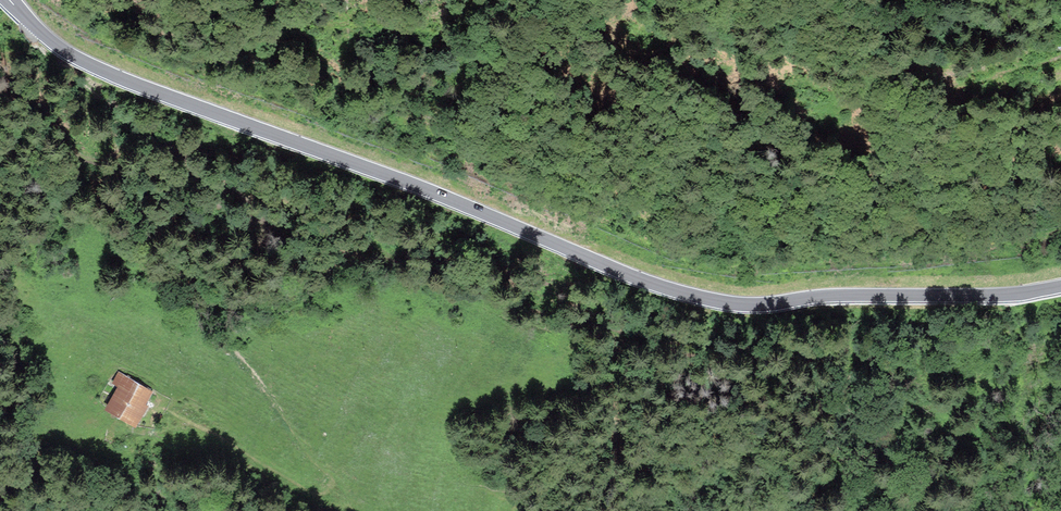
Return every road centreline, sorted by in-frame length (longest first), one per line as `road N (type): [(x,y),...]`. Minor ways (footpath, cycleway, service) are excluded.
road 1 (secondary): [(10,0),(58,46),(111,75),(680,292),(754,306),(853,295),(1012,297),(1060,287)]
road 2 (track): [(86,63),(85,75),(269,213),(673,343),(978,334),(1060,320)]
road 3 (track): [(18,132),(18,148),(191,290),(335,484),(331,498),(169,411)]
road 4 (track): [(269,213),(18,132),(0,117)]

